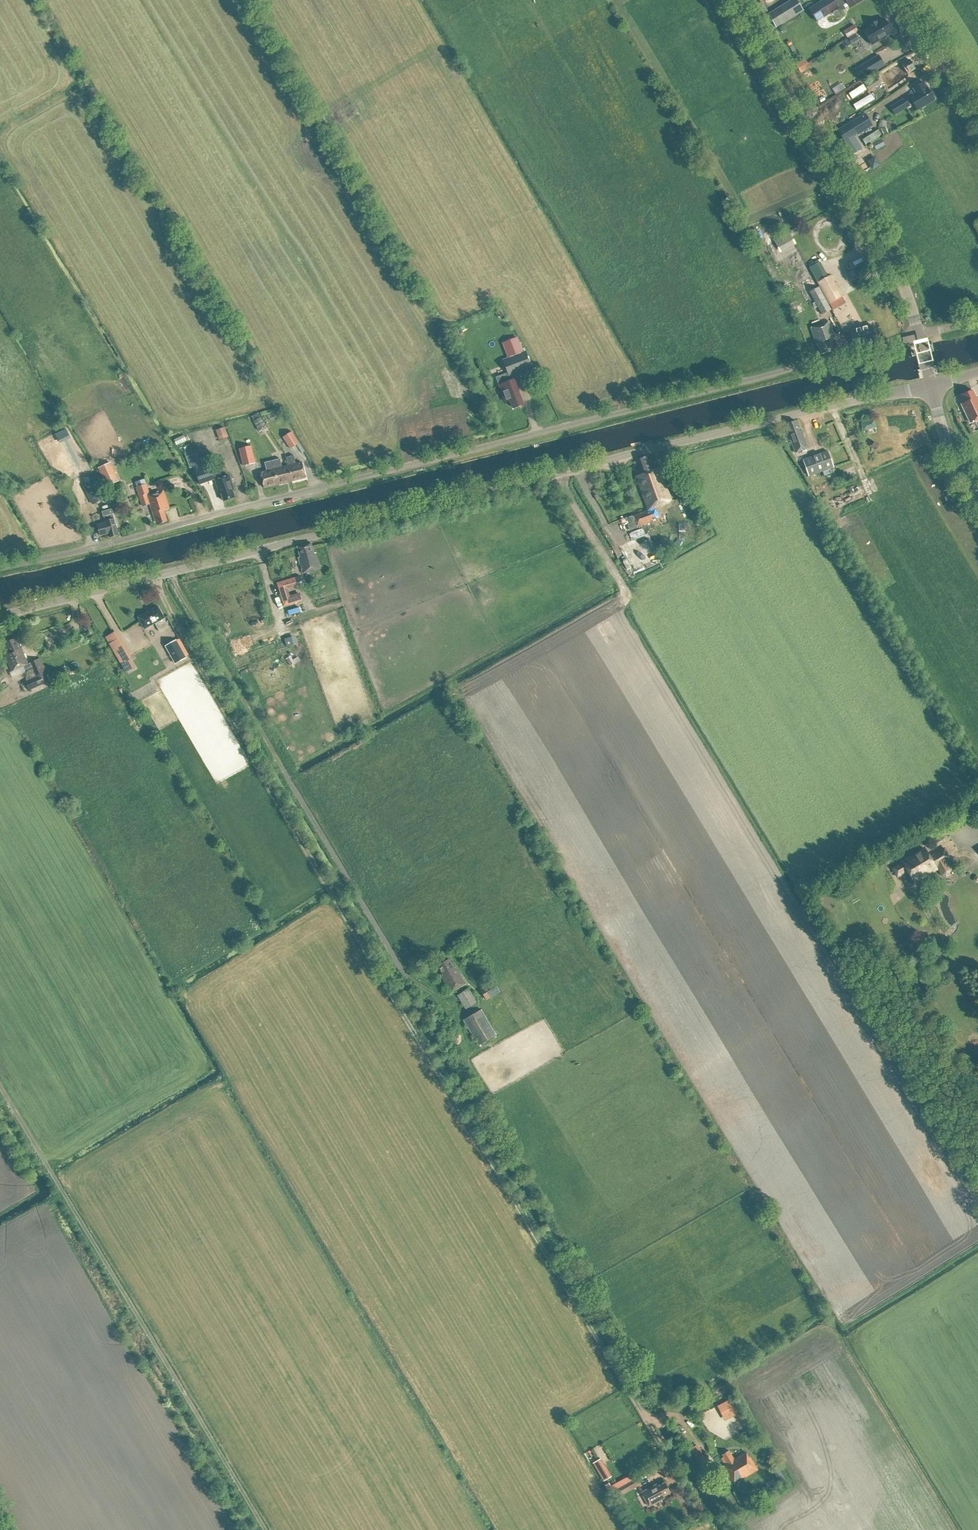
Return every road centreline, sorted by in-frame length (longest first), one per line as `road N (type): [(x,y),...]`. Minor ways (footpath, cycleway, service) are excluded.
road 1 (unclassified): [(0,616),(930,386)]
road 2 (unclassified): [(0,568),(917,334)]
road 3 (tertiary): [(917,334),(896,270),(732,0)]
road 4 (unclassified): [(977,115),(907,0)]
road 5 (tertiary): [(977,504),(930,386)]

